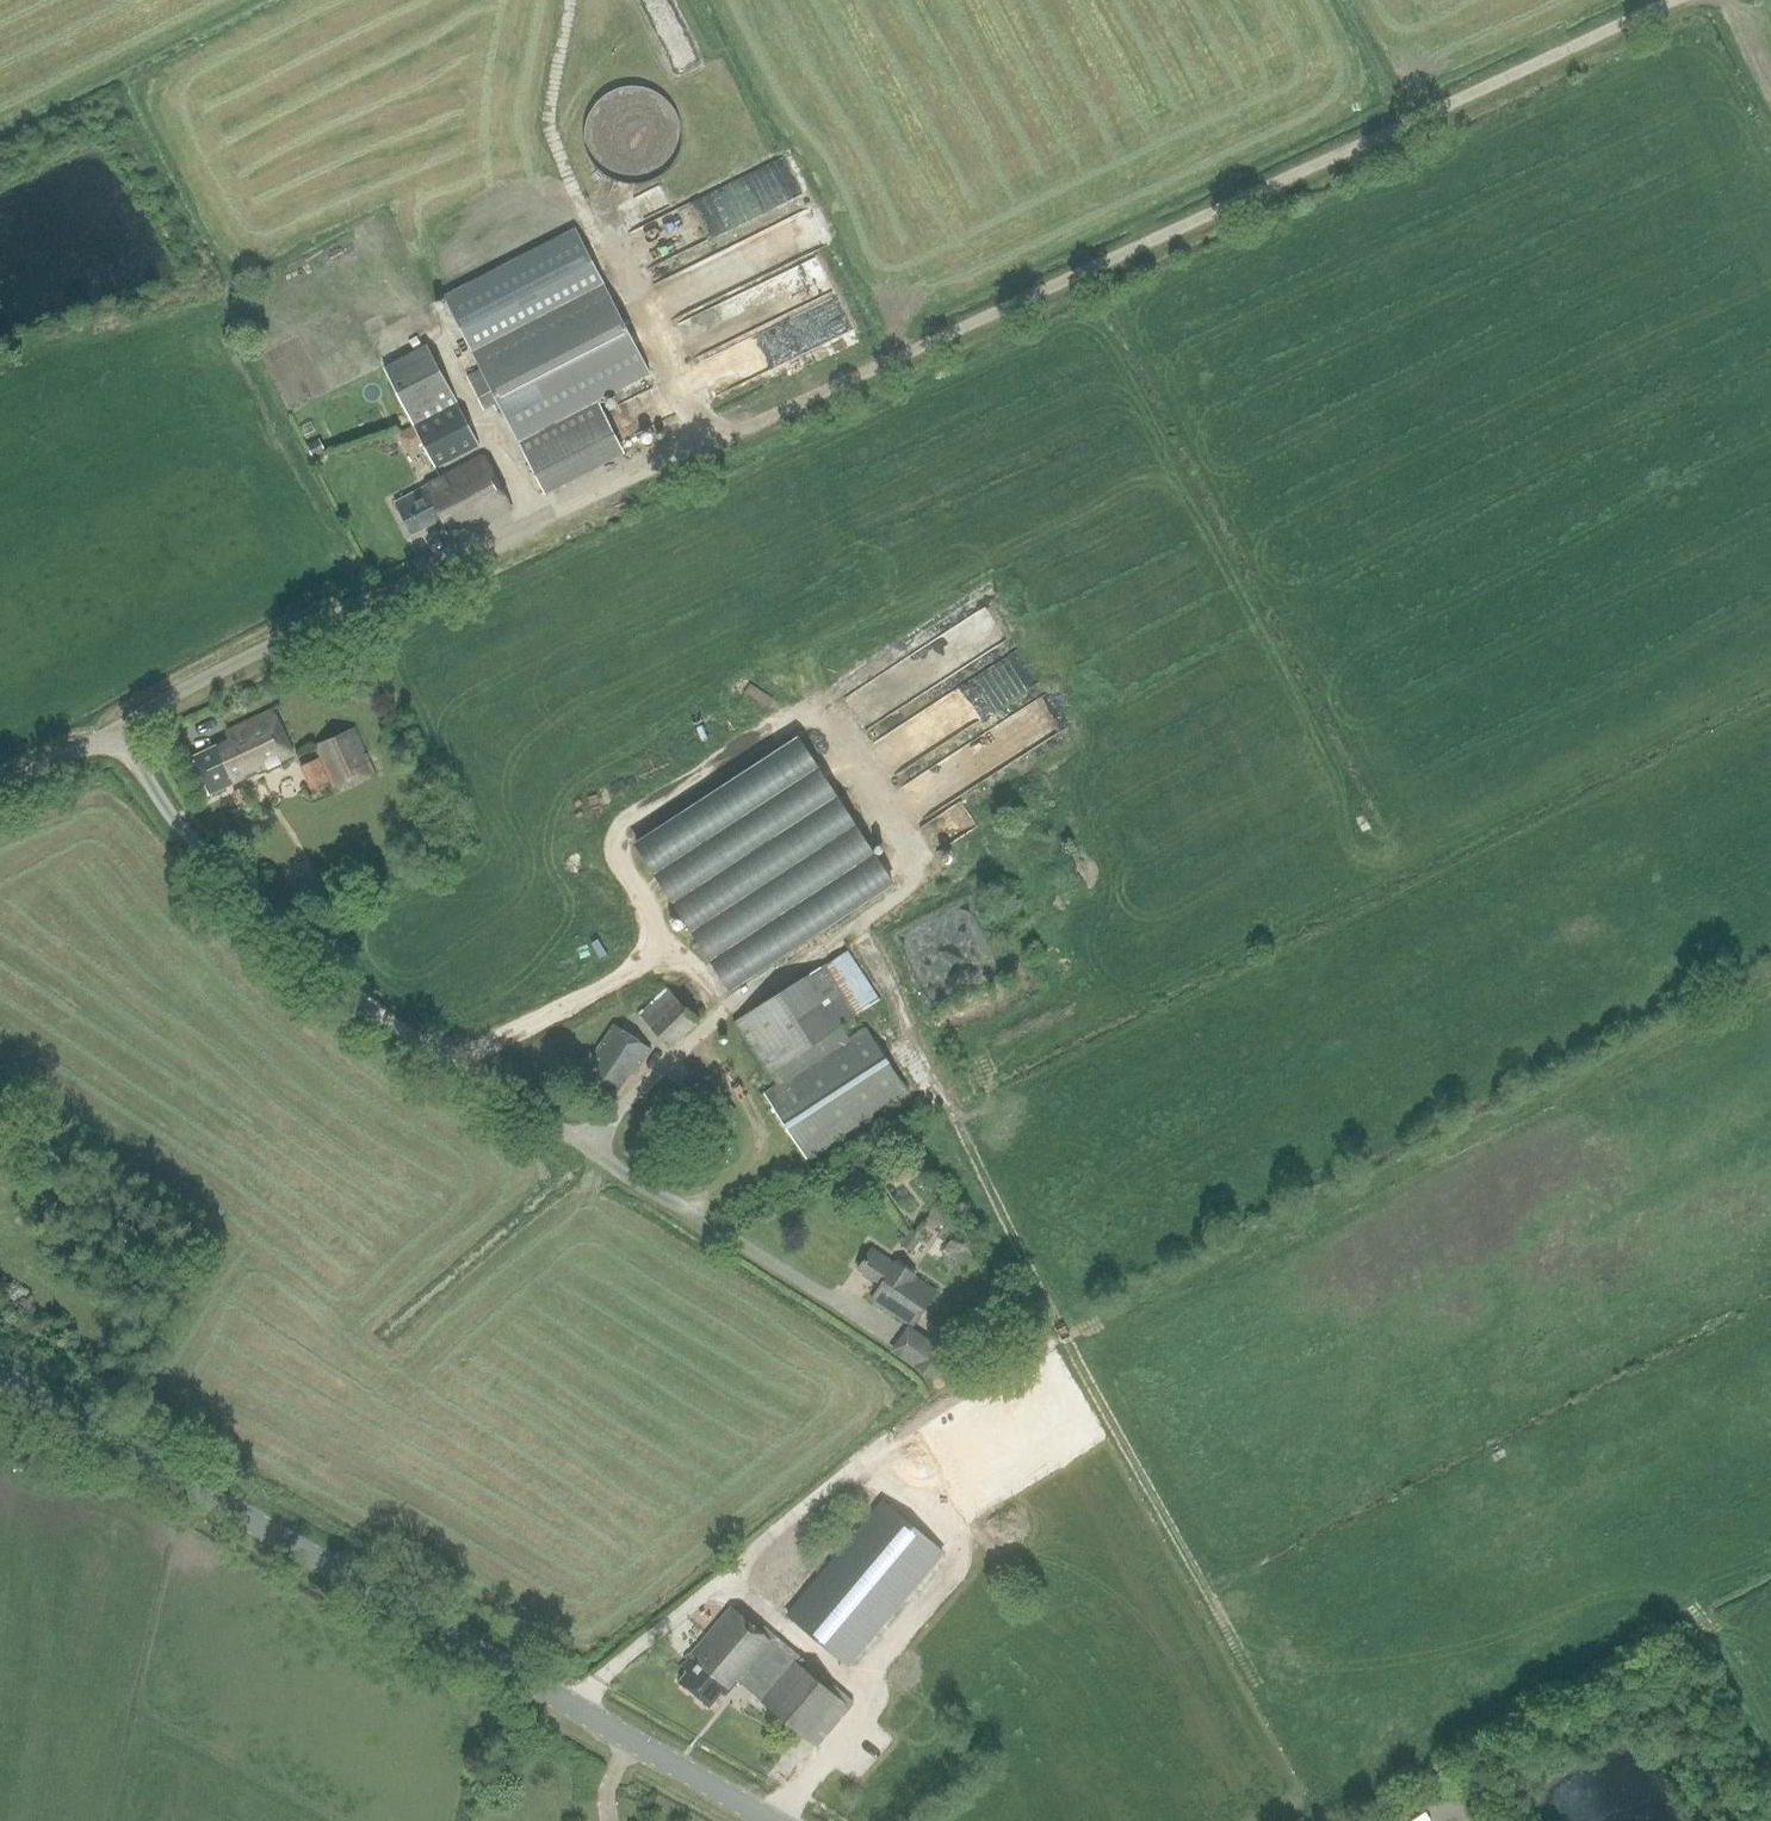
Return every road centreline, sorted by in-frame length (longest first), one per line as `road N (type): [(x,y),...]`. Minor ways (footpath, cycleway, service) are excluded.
road 1 (unclassified): [(115,733),(293,638),(1662,0)]
road 2 (unclassified): [(911,1345),(355,997),(191,841),(115,733)]
road 3 (tertiary): [(776,1820),(0,1376)]
road 4 (unclassified): [(0,788),(115,733)]

